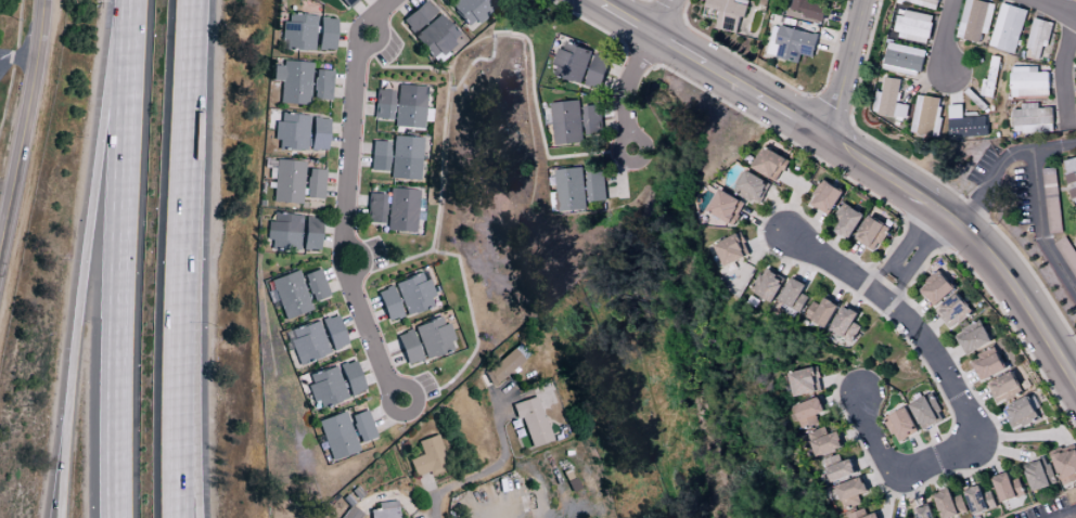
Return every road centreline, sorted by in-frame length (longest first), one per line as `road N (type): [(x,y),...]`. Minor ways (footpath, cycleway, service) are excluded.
road 1 (tertiary): [(1075,384),(1029,308),(959,224),(595,0)]
road 2 (motorway): [(132,0),(118,203),(114,517)]
road 3 (motorway): [(122,0),(62,514)]
road 4 (motorway): [(175,517),(192,0)]
road 5 (residential): [(784,232),(888,300),(946,372),(973,425),(972,442),(926,464)]
road 6 (tertiary): [(0,262),(45,0)]
road 7 (residential): [(359,48),(344,247)]
road 8 (residential): [(829,140),(866,0)]
road 9 (residential): [(347,275),(393,389)]

